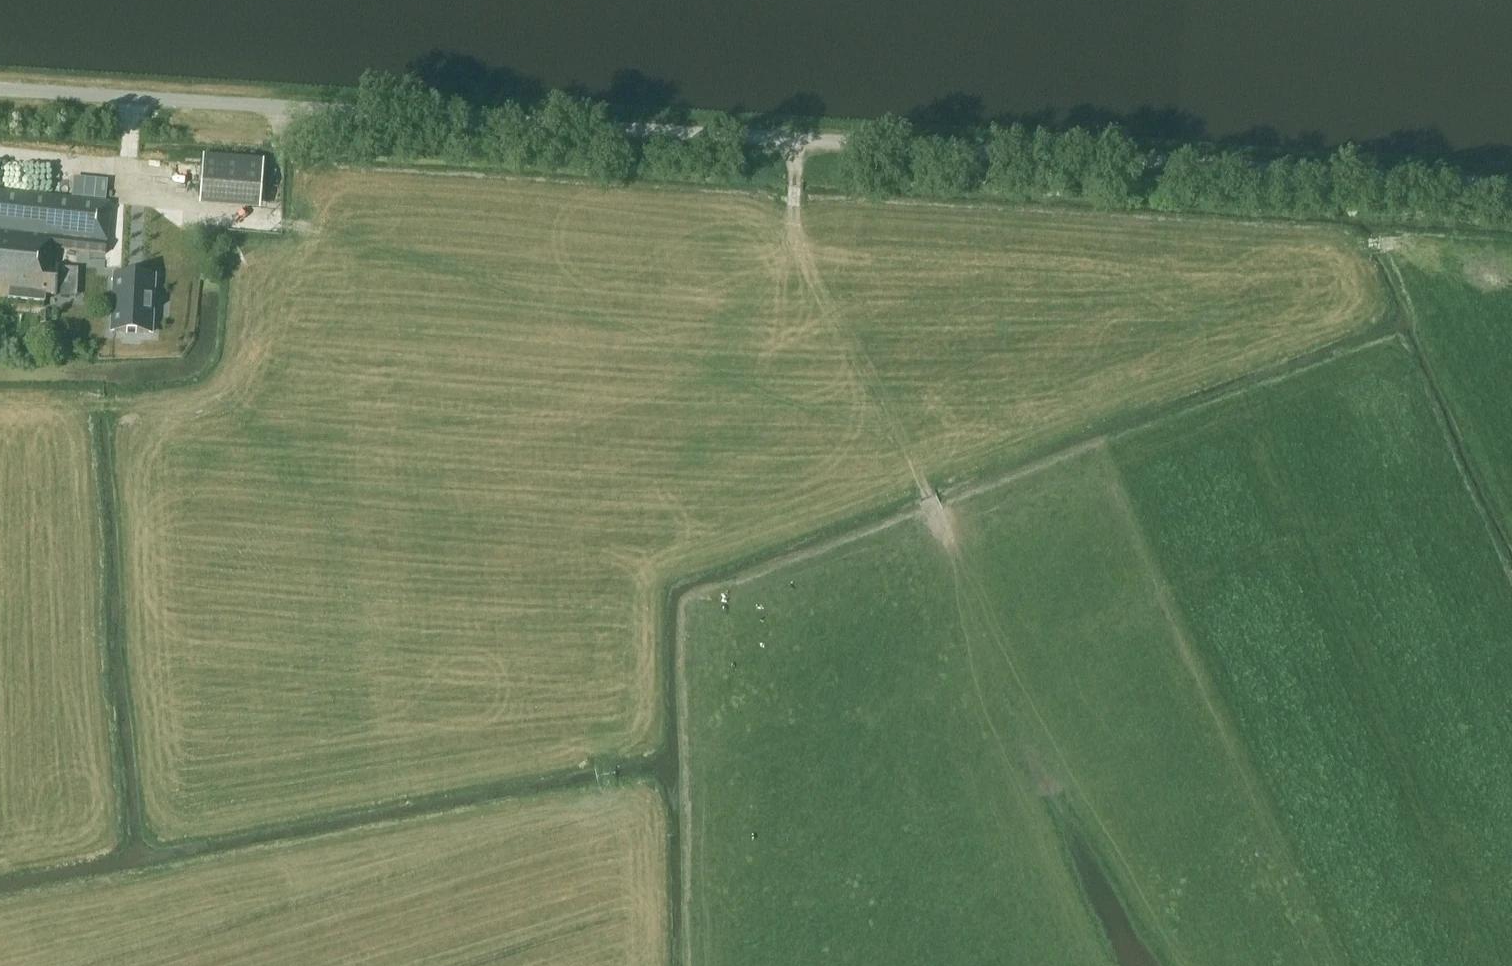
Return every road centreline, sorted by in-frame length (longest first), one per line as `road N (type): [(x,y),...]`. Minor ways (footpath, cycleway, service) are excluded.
road 1 (unclassified): [(1511,181),(0,89)]

